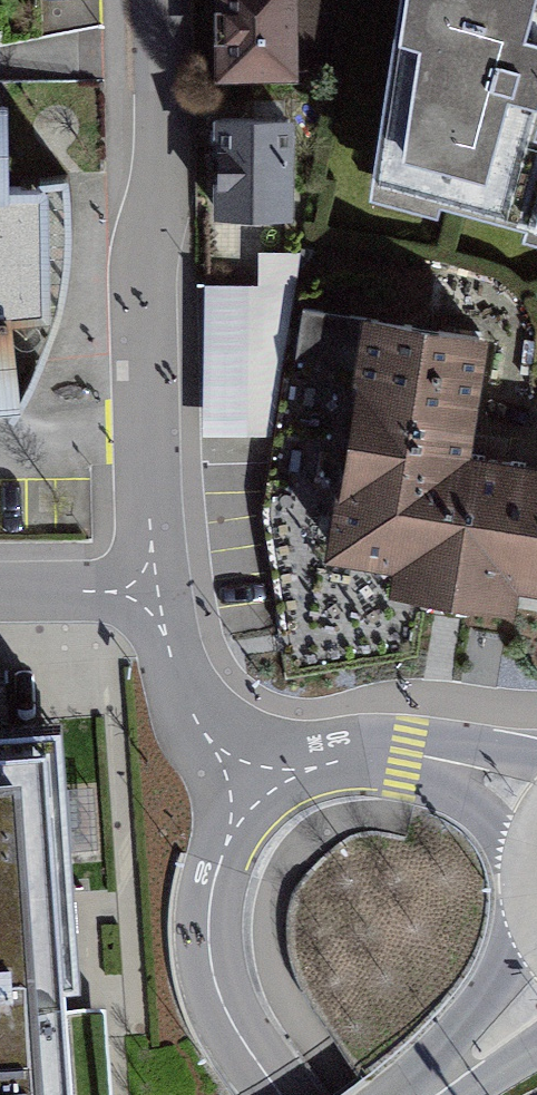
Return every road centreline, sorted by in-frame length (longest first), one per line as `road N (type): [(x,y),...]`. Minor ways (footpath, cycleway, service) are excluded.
road 1 (residential): [(172,593),(158,0)]
road 2 (residential): [(281,1094),(216,985),(214,879),(232,830),(266,794),(317,765)]
road 3 (residential): [(536,801),(501,780),(406,755),(317,765)]
road 4 (residential): [(317,765),(172,593)]
road 5 (residential): [(172,593),(0,595)]
road 6 (primary): [(536,1001),(430,1094)]

